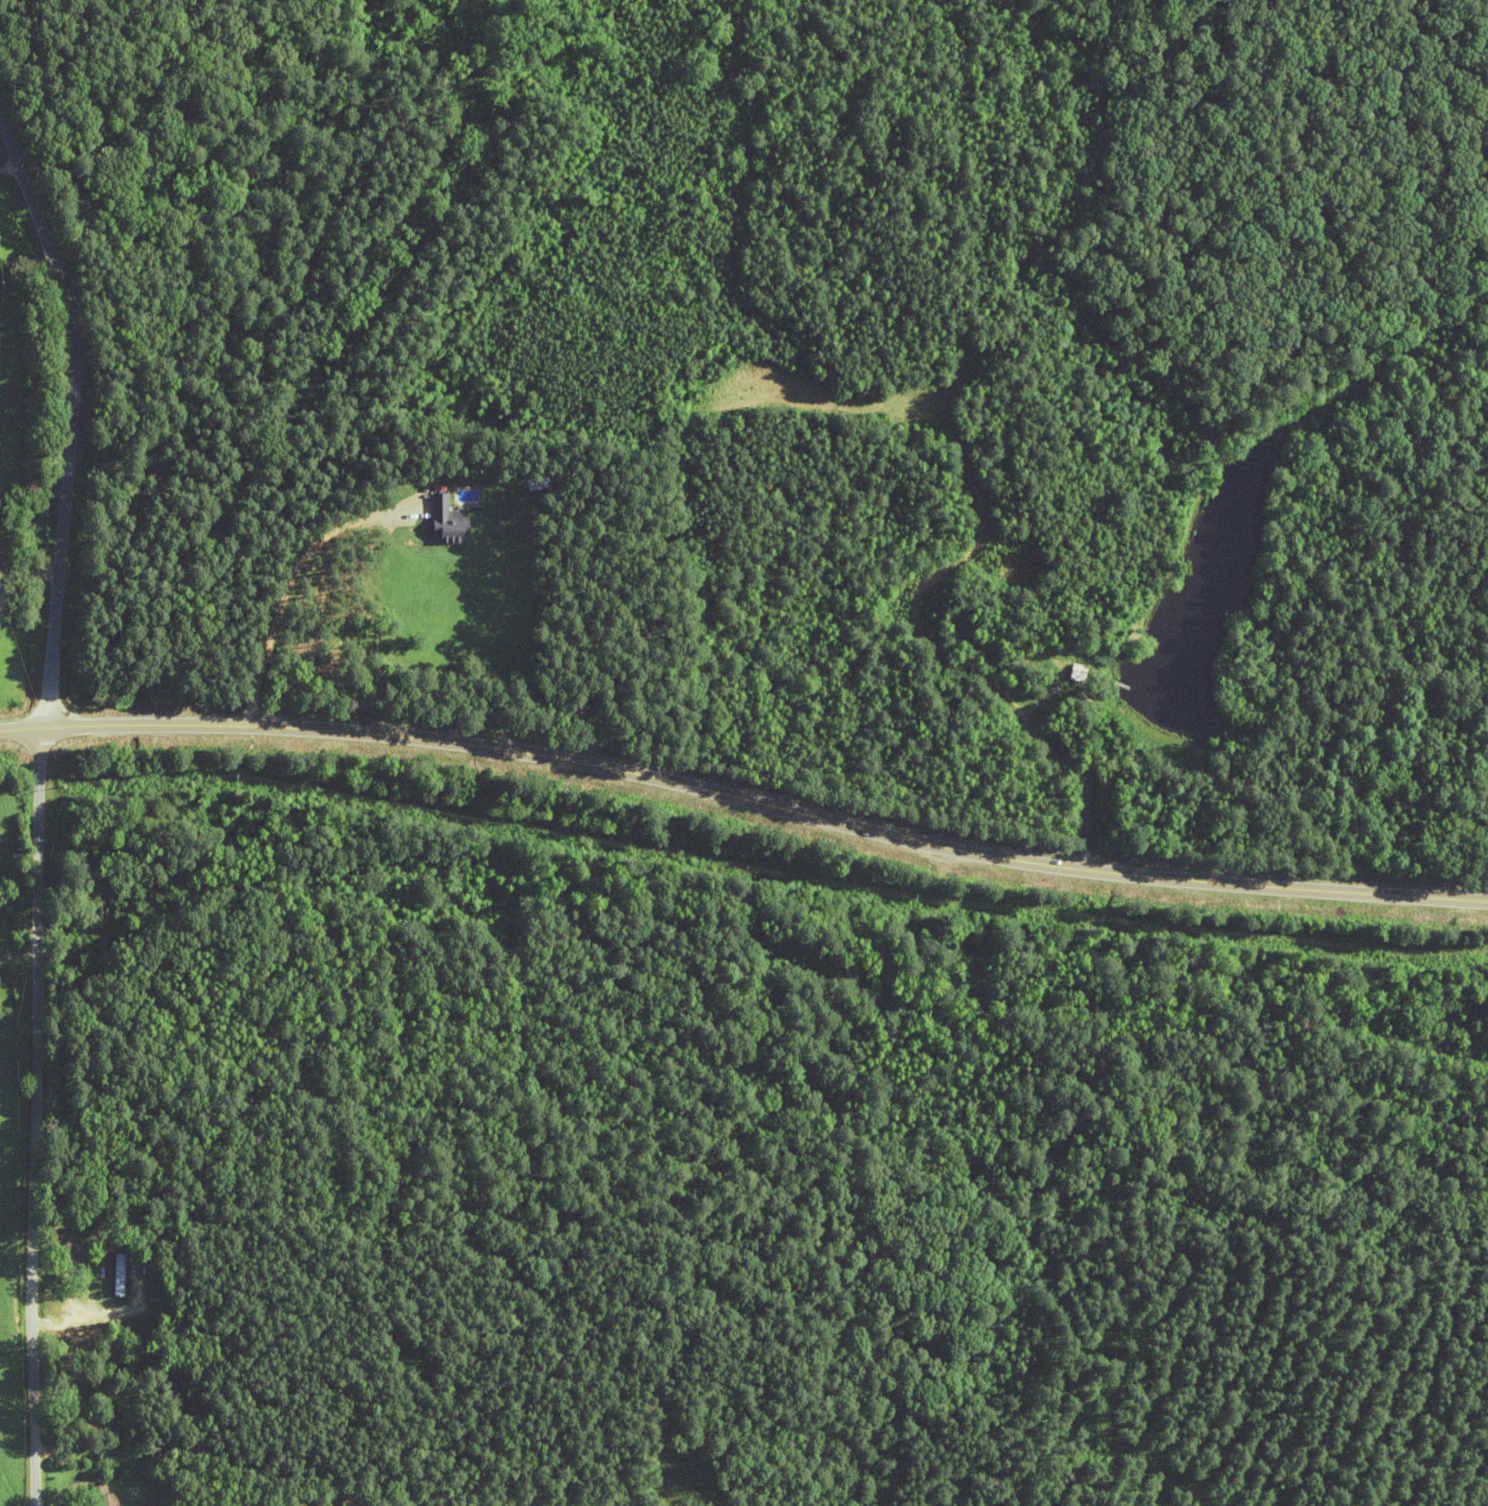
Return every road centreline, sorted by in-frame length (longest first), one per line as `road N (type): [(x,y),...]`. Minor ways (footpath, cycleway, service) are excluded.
road 1 (secondary): [(1487,894),(1122,864),(997,844),(424,706),(0,737)]
road 2 (residential): [(25,1505),(25,868),(55,625),(64,446),(51,258),(0,81)]

